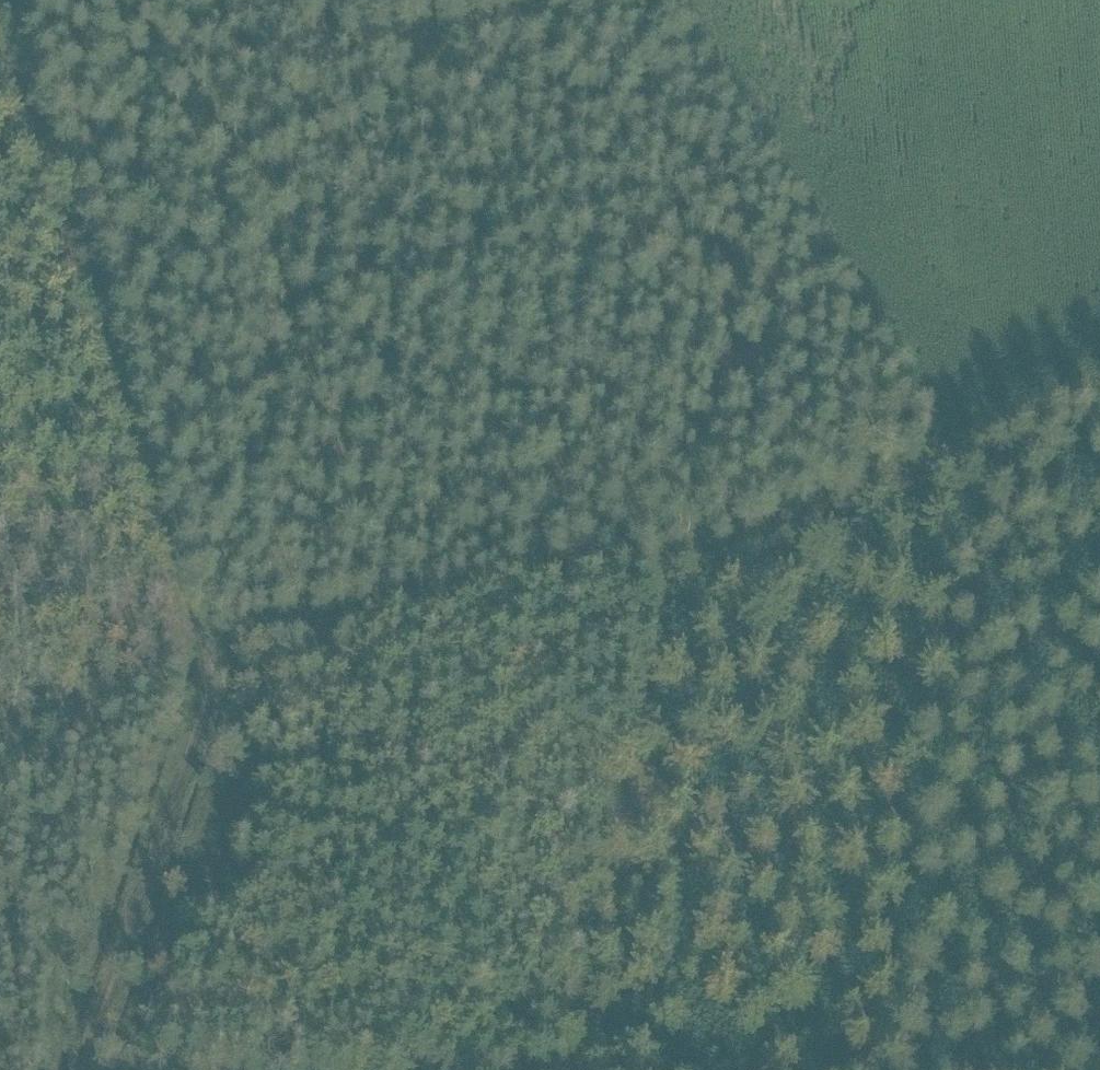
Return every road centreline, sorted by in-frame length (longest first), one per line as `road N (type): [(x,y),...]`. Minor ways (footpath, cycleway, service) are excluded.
road 1 (track): [(197,649),(2,0)]
road 2 (track): [(197,649),(592,582),(753,540)]
road 3 (track): [(71,1069),(197,649)]
road 4 (track): [(0,771),(197,649)]

